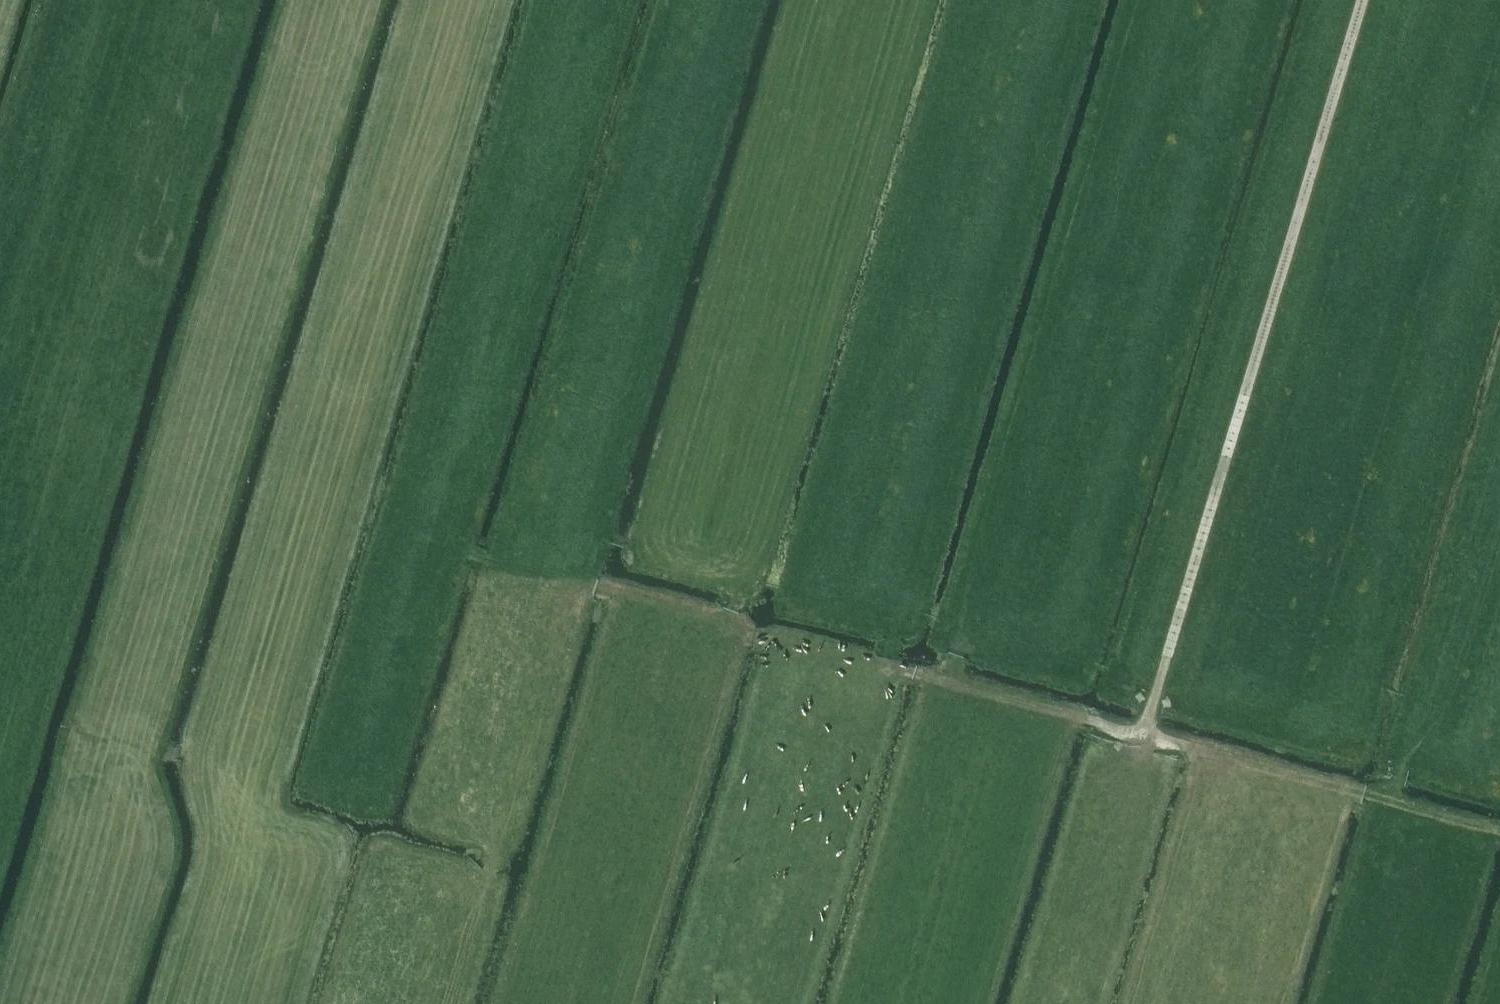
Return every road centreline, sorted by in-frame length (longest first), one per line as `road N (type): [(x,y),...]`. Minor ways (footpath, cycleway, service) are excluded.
road 1 (track): [(573,582),(1499,833)]
road 2 (track): [(1364,0),(1143,738)]

